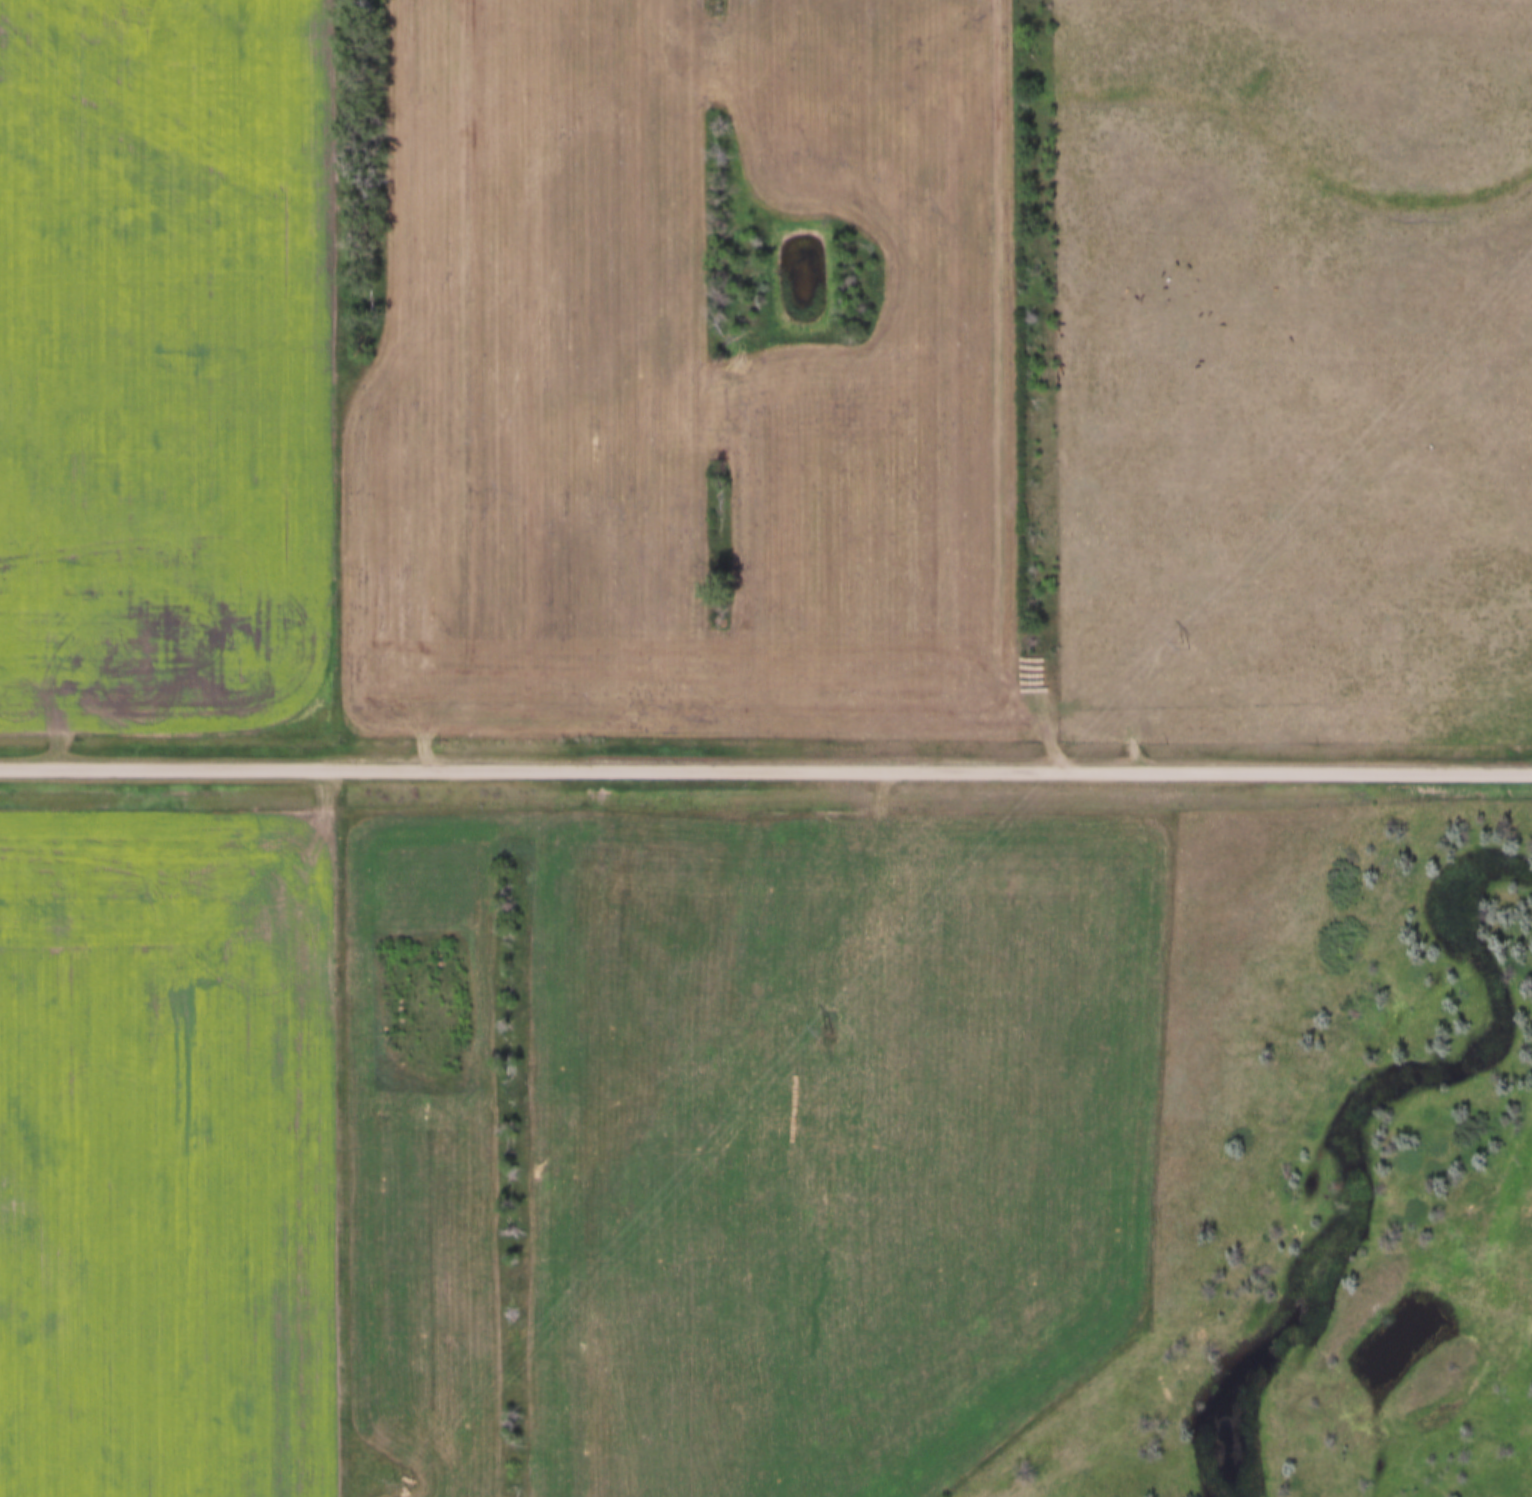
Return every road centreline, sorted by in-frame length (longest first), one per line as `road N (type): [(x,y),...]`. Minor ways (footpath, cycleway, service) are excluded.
road 1 (residential): [(0,766),(1531,772)]

